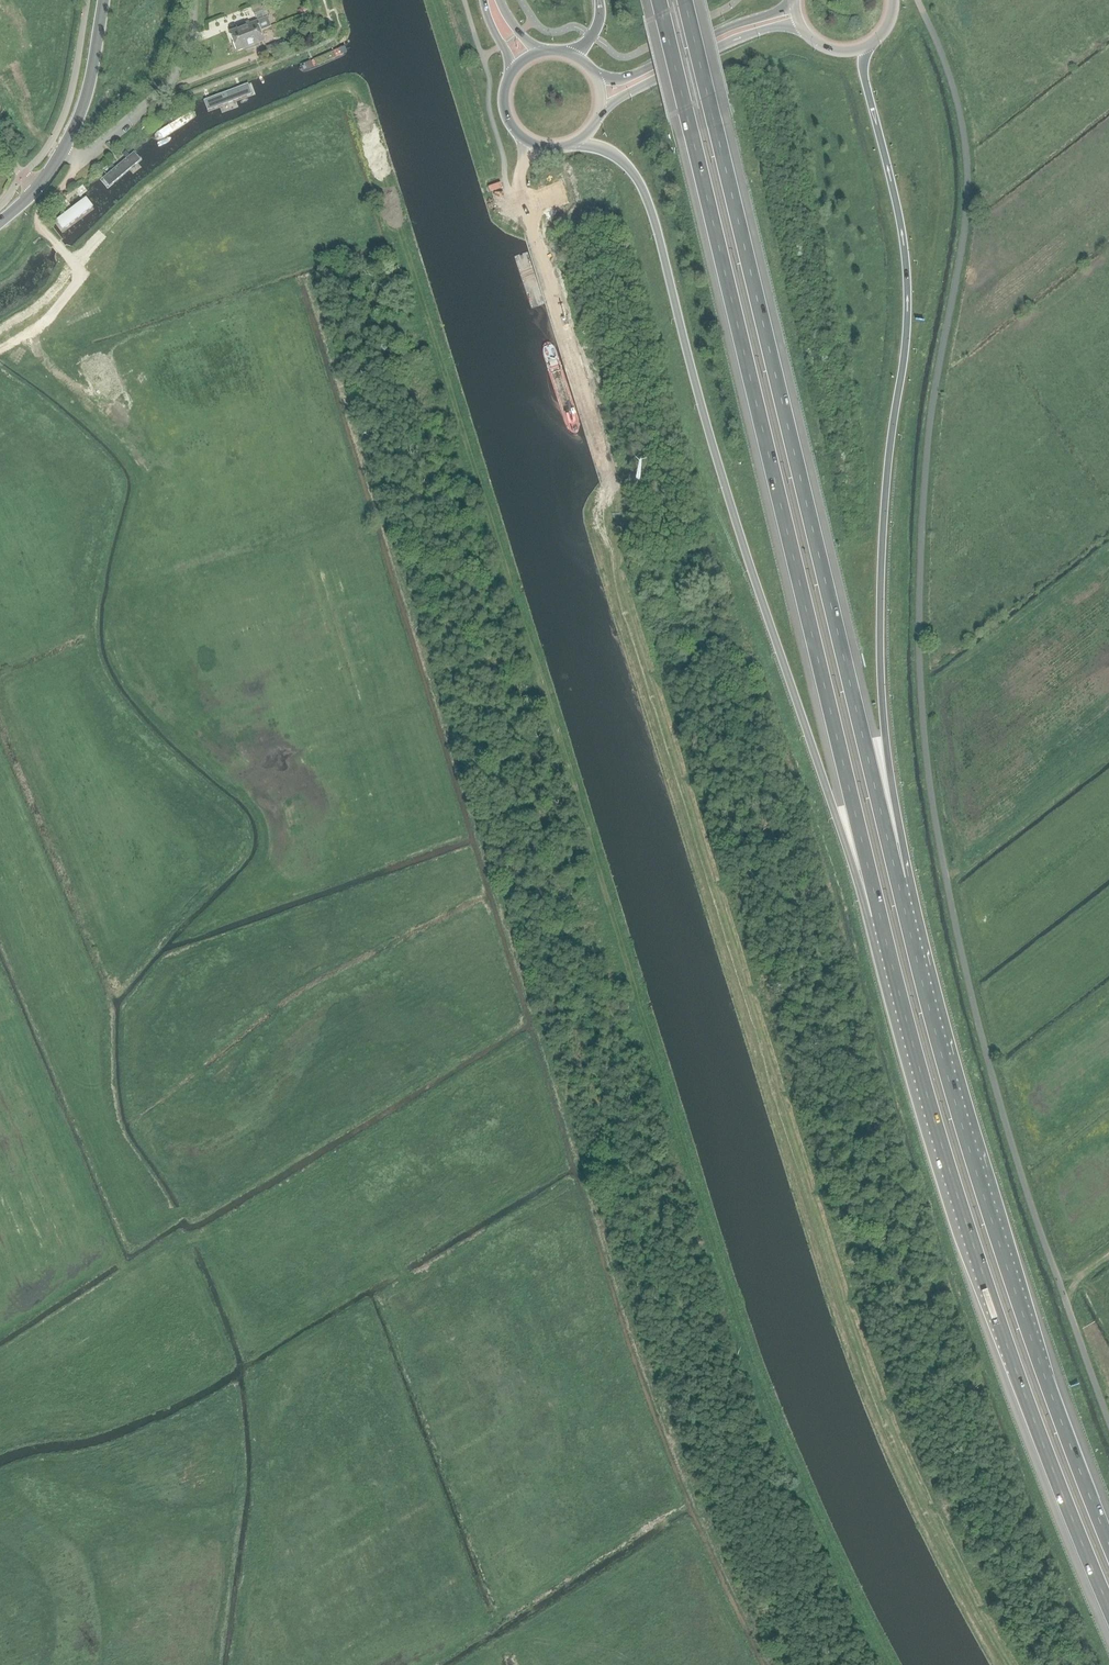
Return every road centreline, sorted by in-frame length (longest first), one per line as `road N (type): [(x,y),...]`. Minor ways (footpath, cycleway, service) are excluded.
road 1 (track): [(73,262),(152,184),(217,136),(332,88),(355,92),(747,1346),(824,1532),(893,1664)]
road 2 (motorway): [(659,0),(880,917)]
road 3 (motorway): [(898,880),(684,0)]
road 4 (motorway): [(576,141),(614,154),(639,181),(761,604),(880,917)]
road 5 (motorway): [(898,880),(880,636),(906,276),(863,76),(865,48)]
road 6 (motorway): [(880,917),(986,1287),(1108,1615)]
road 7 (motorway): [(1108,1539),(990,1218),(898,880)]
road 8 (unclassified): [(525,211),(609,474)]
road 9 (secondary): [(598,115),(731,41),(801,27)]
road 10 (residential): [(64,152),(79,158),(169,83),(186,55),(193,0)]
road 11 (secondary): [(795,0),(625,79),(594,73)]
road 12 (secondary): [(64,152),(91,80),(104,0)]
road 13 (track): [(0,350),(52,317),(78,285),(79,270),(62,252)]

